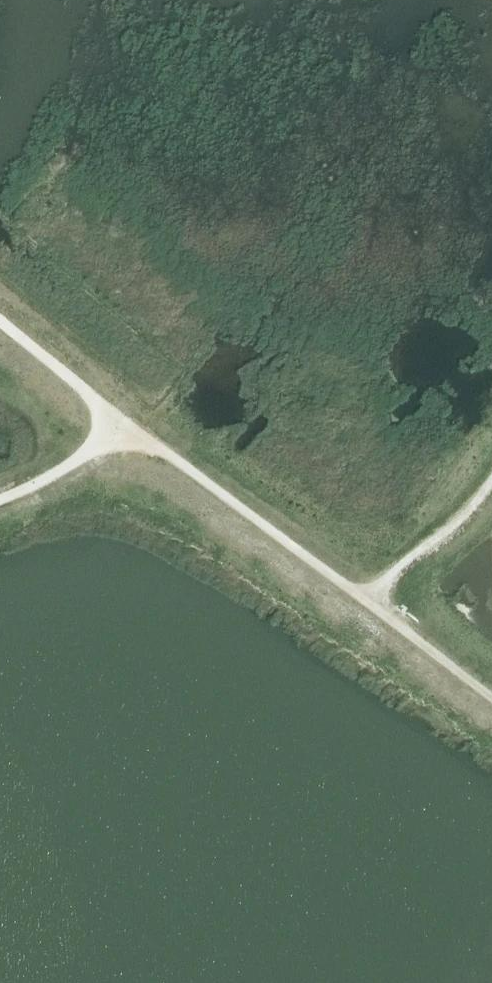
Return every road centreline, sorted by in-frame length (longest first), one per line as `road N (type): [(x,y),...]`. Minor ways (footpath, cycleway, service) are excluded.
road 1 (track): [(491,700),(126,428),(0,321)]
road 2 (track): [(491,487),(368,604)]
road 3 (track): [(126,428),(67,472),(0,503)]

